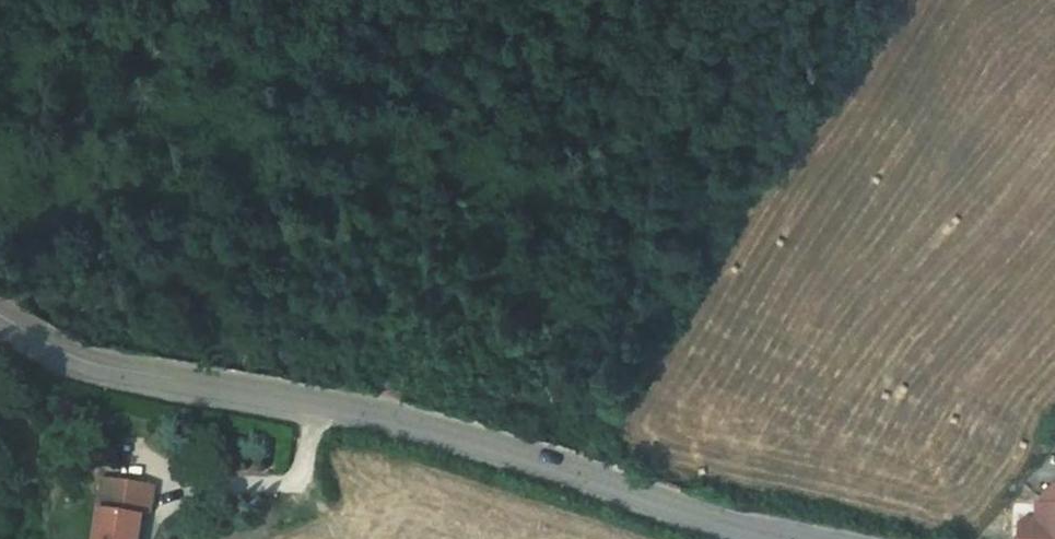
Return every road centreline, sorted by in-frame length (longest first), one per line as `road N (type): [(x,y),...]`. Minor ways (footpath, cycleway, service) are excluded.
road 1 (unclassified): [(791,538),(734,529),(382,414),(68,364),(0,323)]

